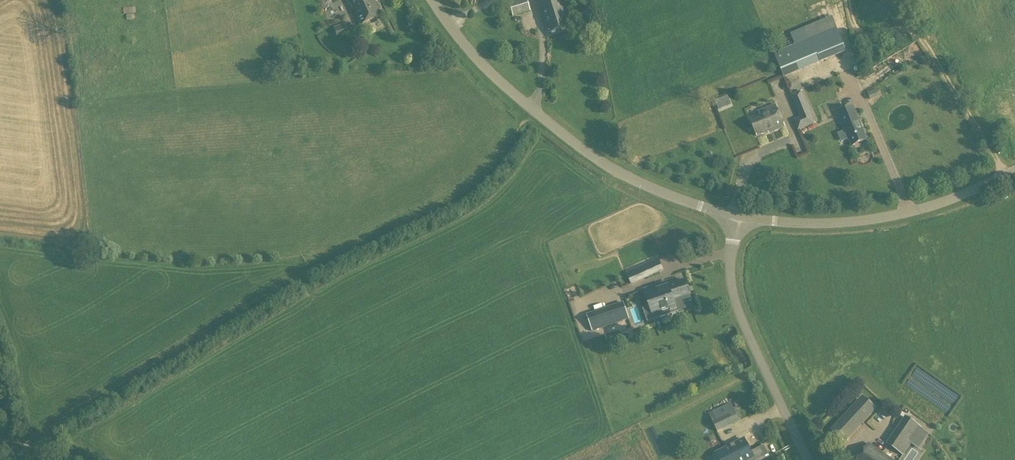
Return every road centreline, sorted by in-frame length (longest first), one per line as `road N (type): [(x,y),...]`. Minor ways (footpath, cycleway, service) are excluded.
road 1 (unclassified): [(741,217),(603,162),(503,83),(434,0)]
road 2 (unclassified): [(741,217),(886,217),(1014,171)]
road 3 (track): [(1003,177),(935,57),(909,35),(861,38),(848,0)]
road 4 (unclassified): [(807,459),(731,283),(741,217)]

